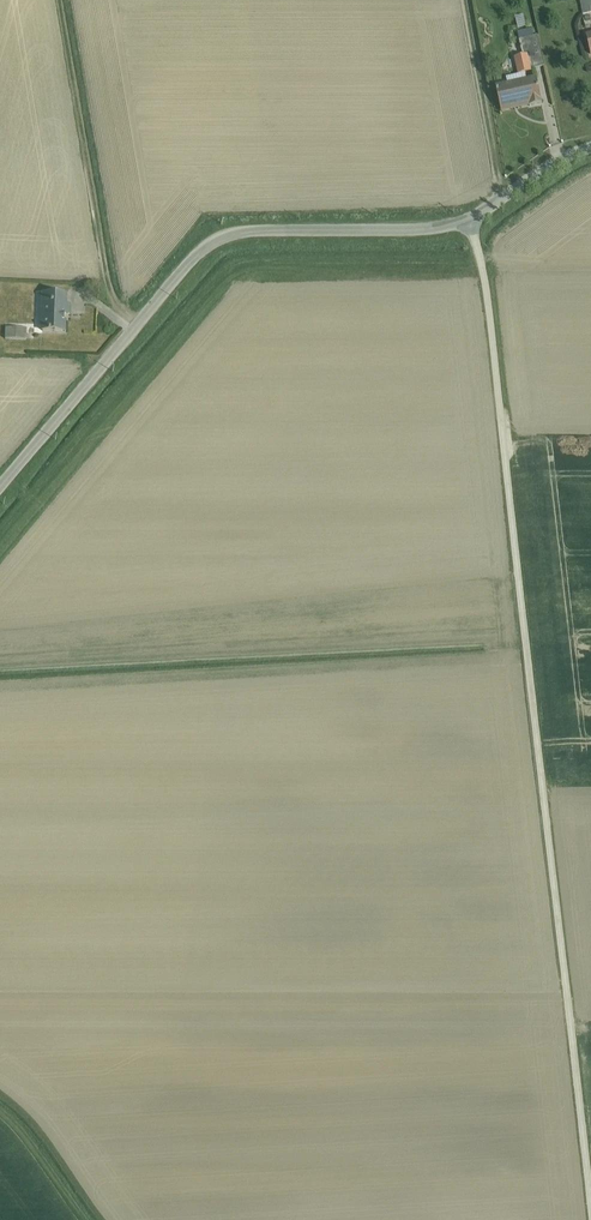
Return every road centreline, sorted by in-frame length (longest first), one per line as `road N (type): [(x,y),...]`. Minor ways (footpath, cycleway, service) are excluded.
road 1 (unclassified): [(590,1202),(491,318),(468,221)]
road 2 (unclassified): [(0,487),(211,244),(252,232),(424,230),(468,221)]
road 3 (track): [(139,323),(116,304),(107,281),(60,0)]
road 4 (track): [(502,200),(464,0)]
road 5 (unclassified): [(468,221),(590,148)]

